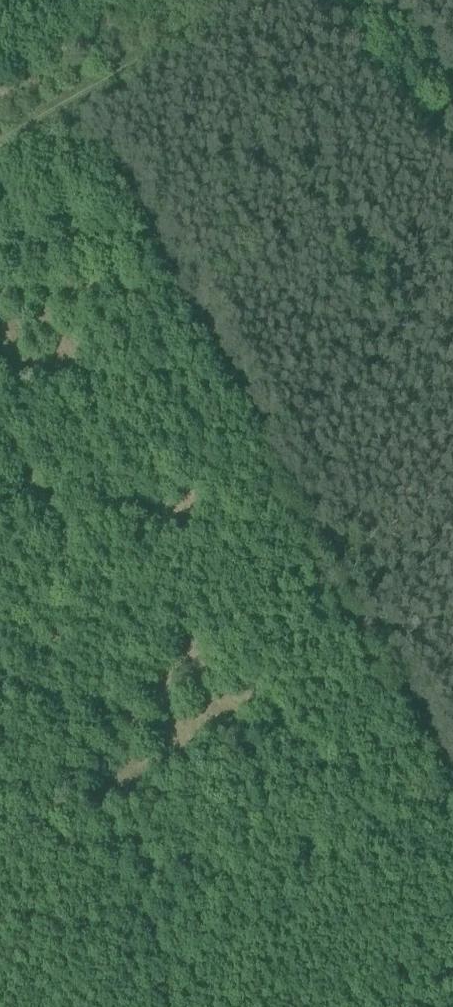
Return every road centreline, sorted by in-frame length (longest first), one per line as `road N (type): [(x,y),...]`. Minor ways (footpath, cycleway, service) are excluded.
road 1 (track): [(211,0),(0,115)]

